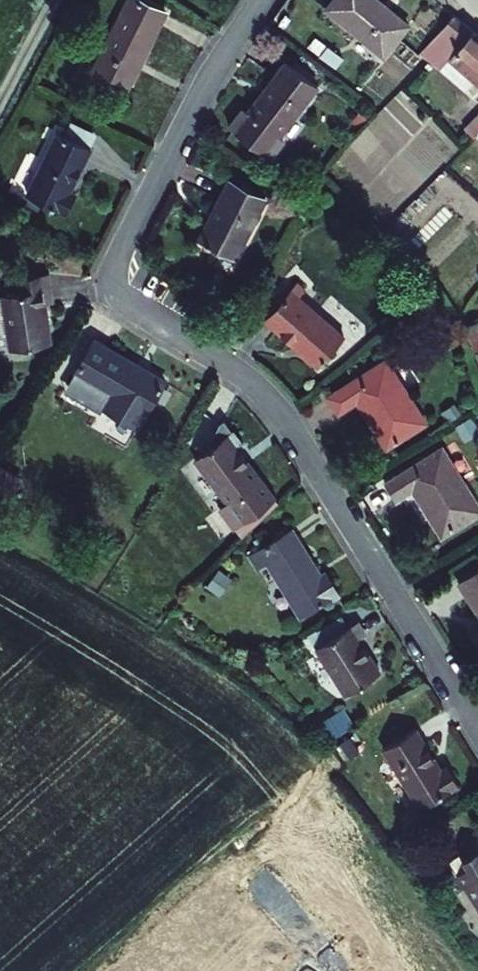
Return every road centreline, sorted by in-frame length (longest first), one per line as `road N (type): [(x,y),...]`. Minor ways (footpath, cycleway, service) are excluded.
road 1 (residential): [(477,727),(278,410),(251,382),(133,310),(120,289),(122,251),(200,93),(262,0)]
road 2 (track): [(0,108),(56,0)]

